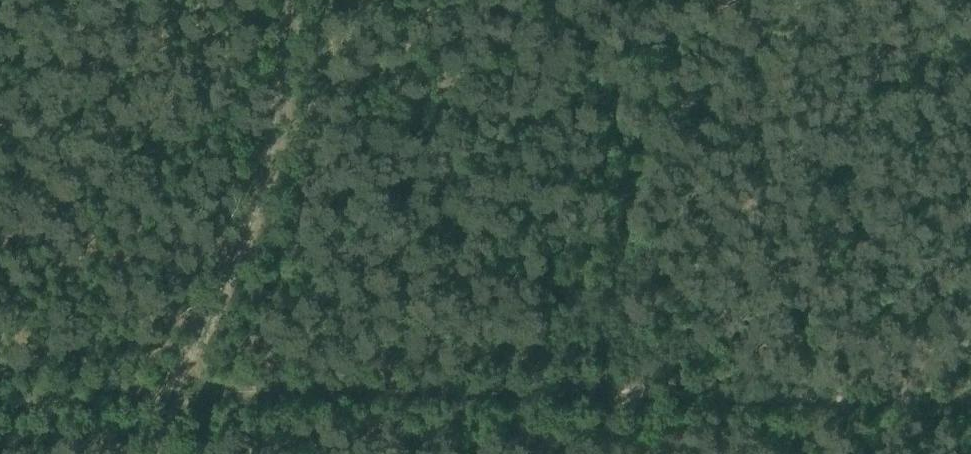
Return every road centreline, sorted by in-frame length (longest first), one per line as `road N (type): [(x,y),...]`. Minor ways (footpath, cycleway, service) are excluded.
road 1 (track): [(601,453),(608,398),(0,402)]
road 2 (track): [(286,0),(264,178),(154,453)]
road 3 (track): [(608,398),(970,411)]

